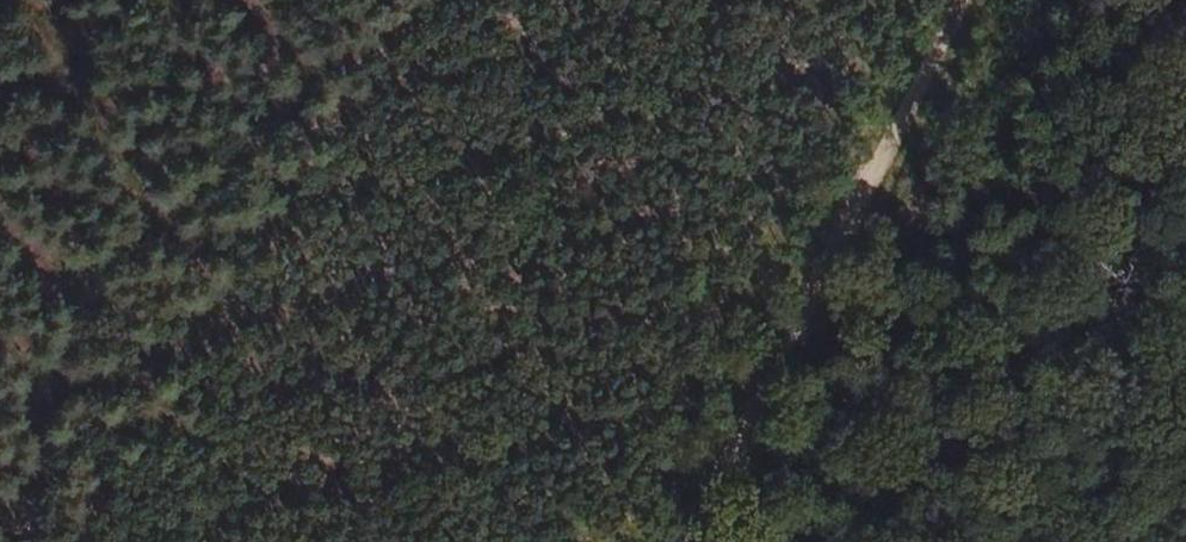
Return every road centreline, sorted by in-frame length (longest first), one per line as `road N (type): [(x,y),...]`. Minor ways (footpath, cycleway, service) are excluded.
road 1 (track): [(683,541),(966,0)]

